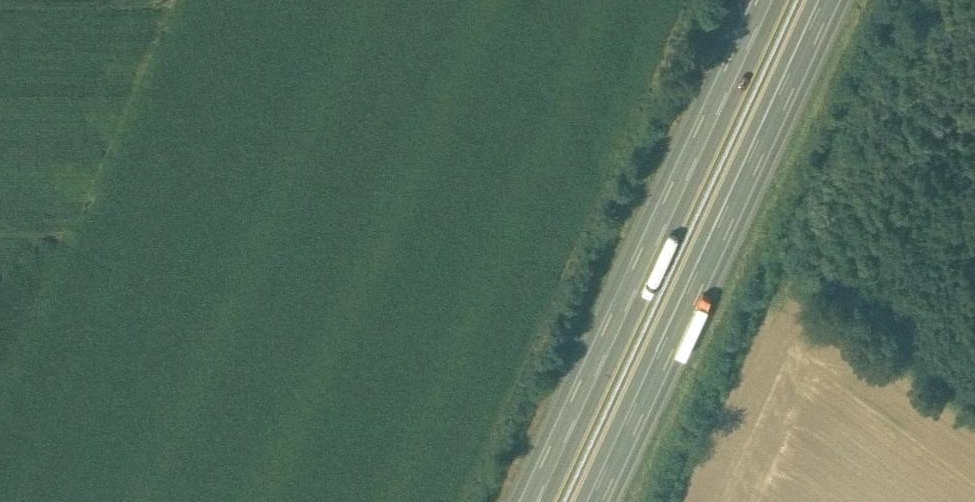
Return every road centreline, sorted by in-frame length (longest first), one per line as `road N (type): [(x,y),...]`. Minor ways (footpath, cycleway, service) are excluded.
road 1 (motorway): [(771,0),(537,501)]
road 2 (motorway): [(598,501),(831,0)]

